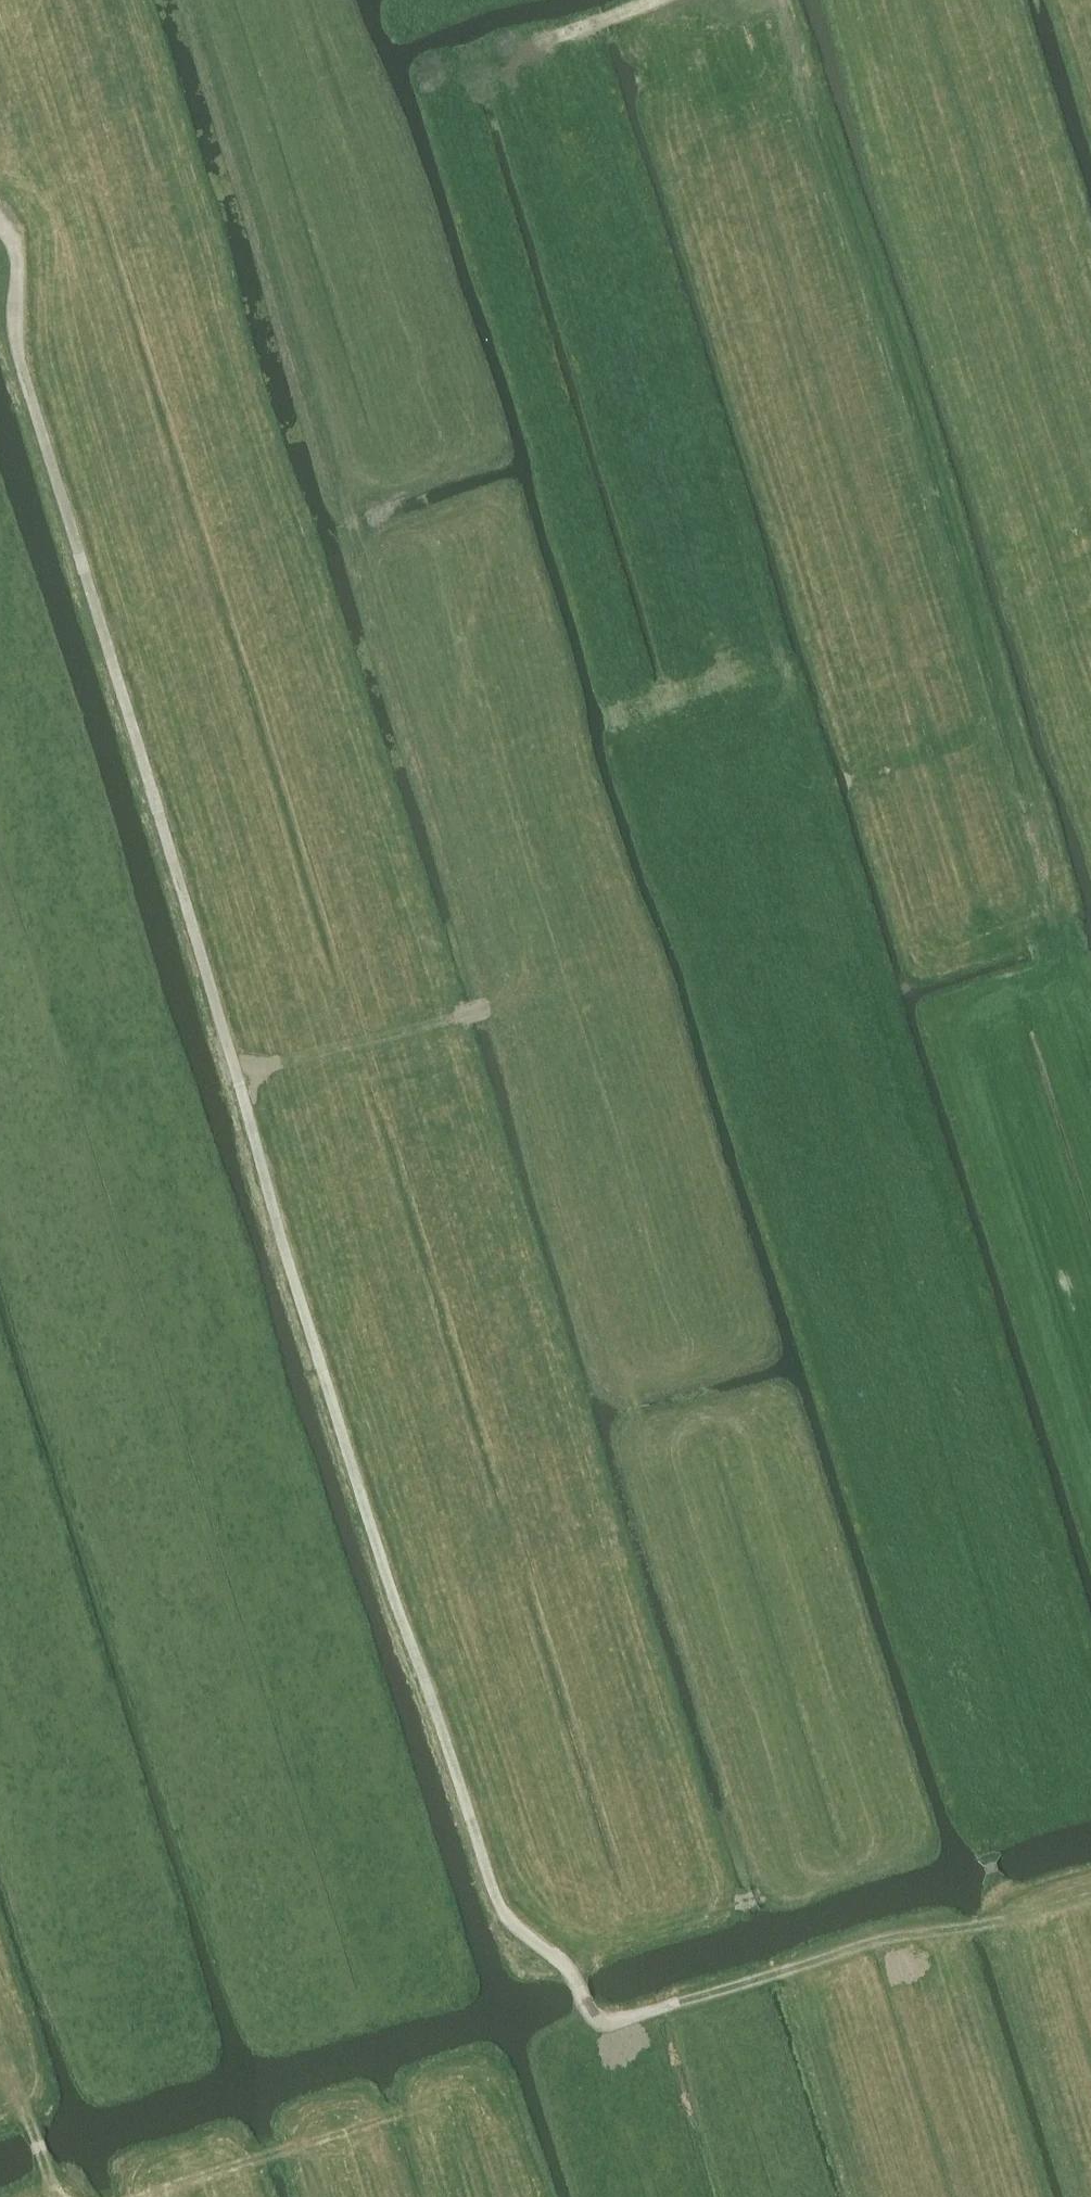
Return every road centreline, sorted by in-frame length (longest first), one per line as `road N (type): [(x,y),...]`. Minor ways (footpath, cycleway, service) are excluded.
road 1 (track): [(1090,1898),(828,1957),(602,2020),(585,2004),(578,1979),(503,1915),(307,1323),(18,361),(12,240),(0,223)]
road 2 (track): [(1069,945),(784,0)]

